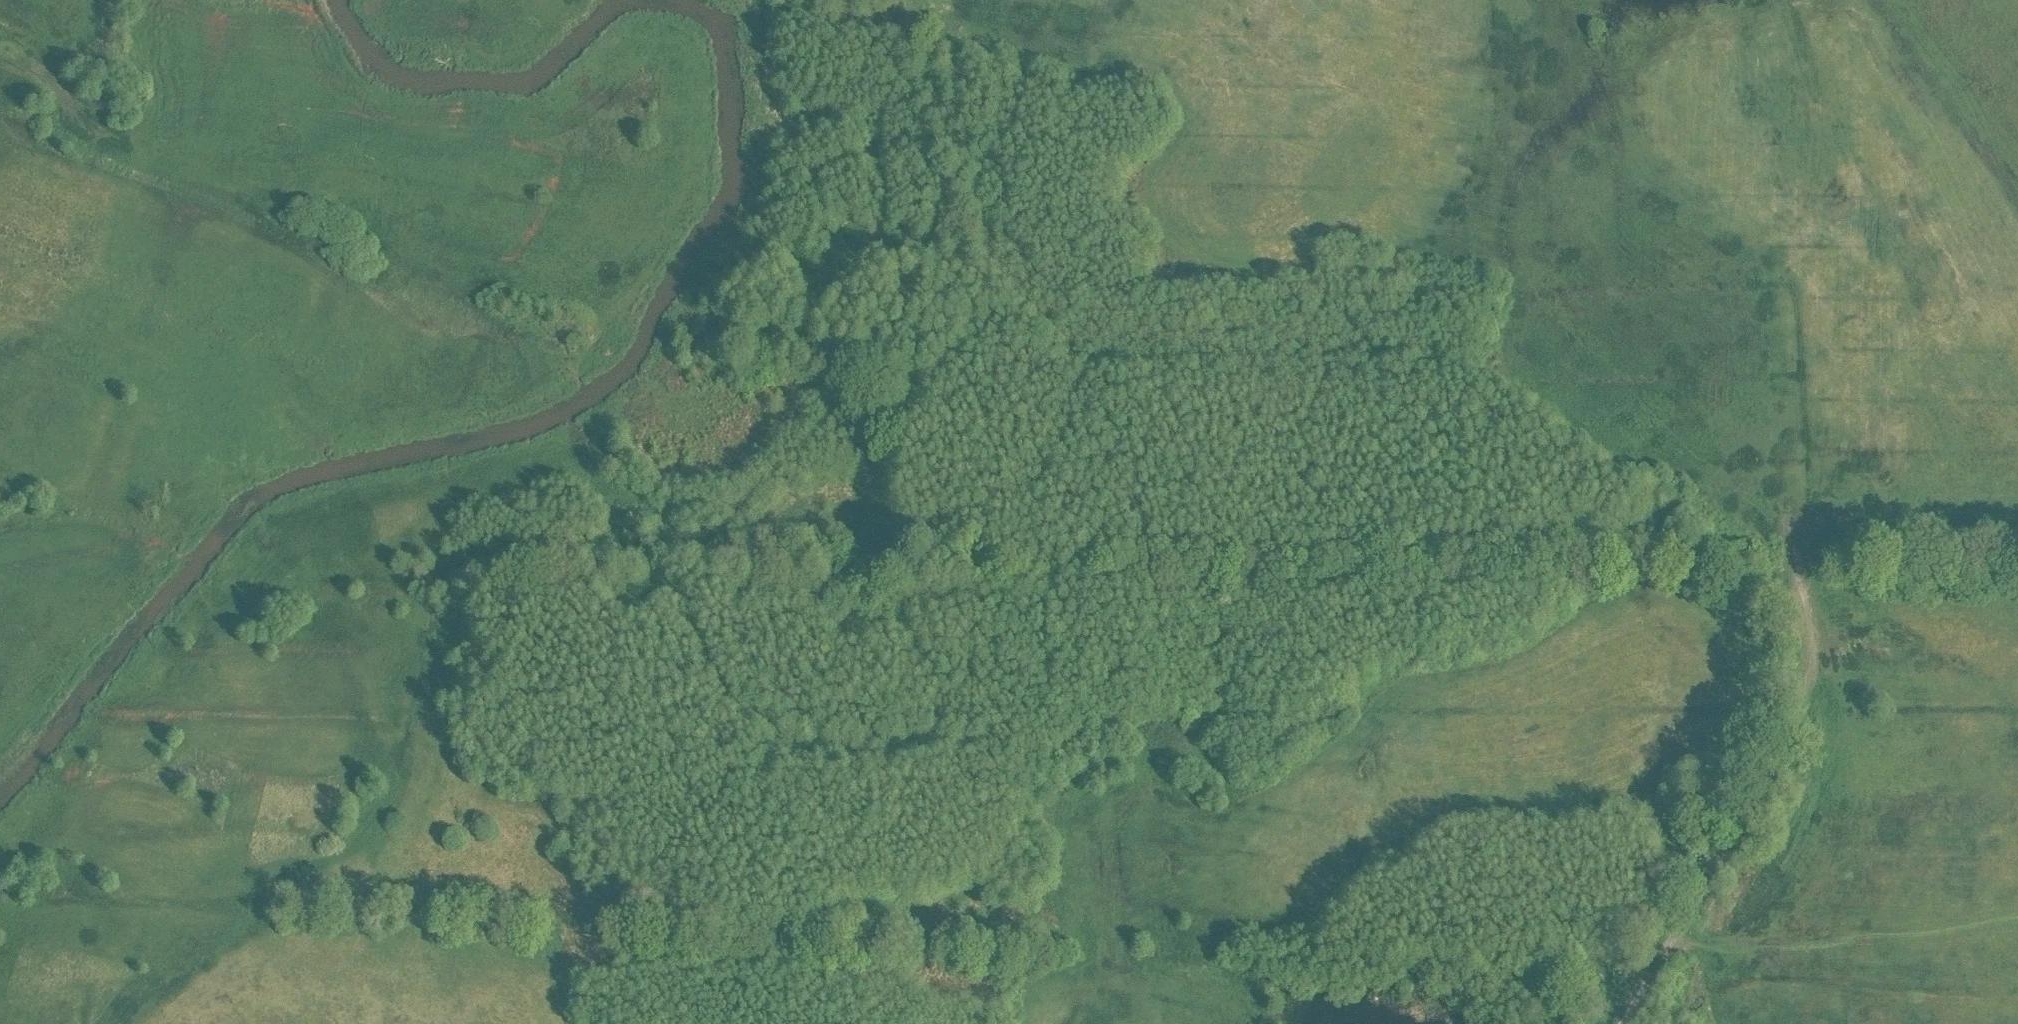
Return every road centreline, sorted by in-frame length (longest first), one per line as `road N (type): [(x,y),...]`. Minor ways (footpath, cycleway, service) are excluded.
road 1 (track): [(1800,554),(1806,653),(1791,735),(1625,1023)]

